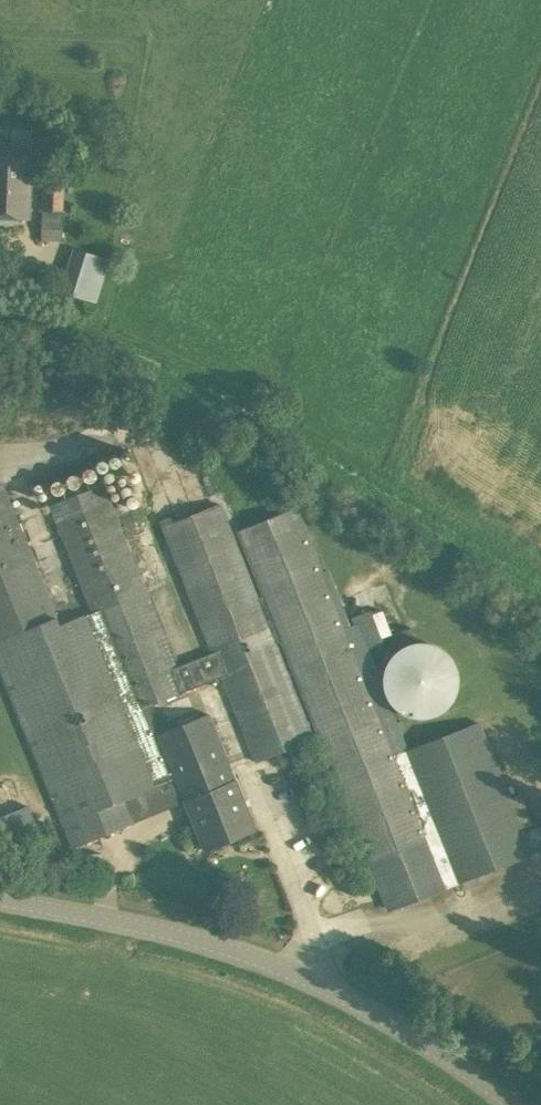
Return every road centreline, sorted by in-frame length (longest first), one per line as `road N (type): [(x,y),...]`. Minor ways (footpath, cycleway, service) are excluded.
road 1 (tertiary): [(510,1104),(451,1061),(300,975),(177,935),(0,899)]

